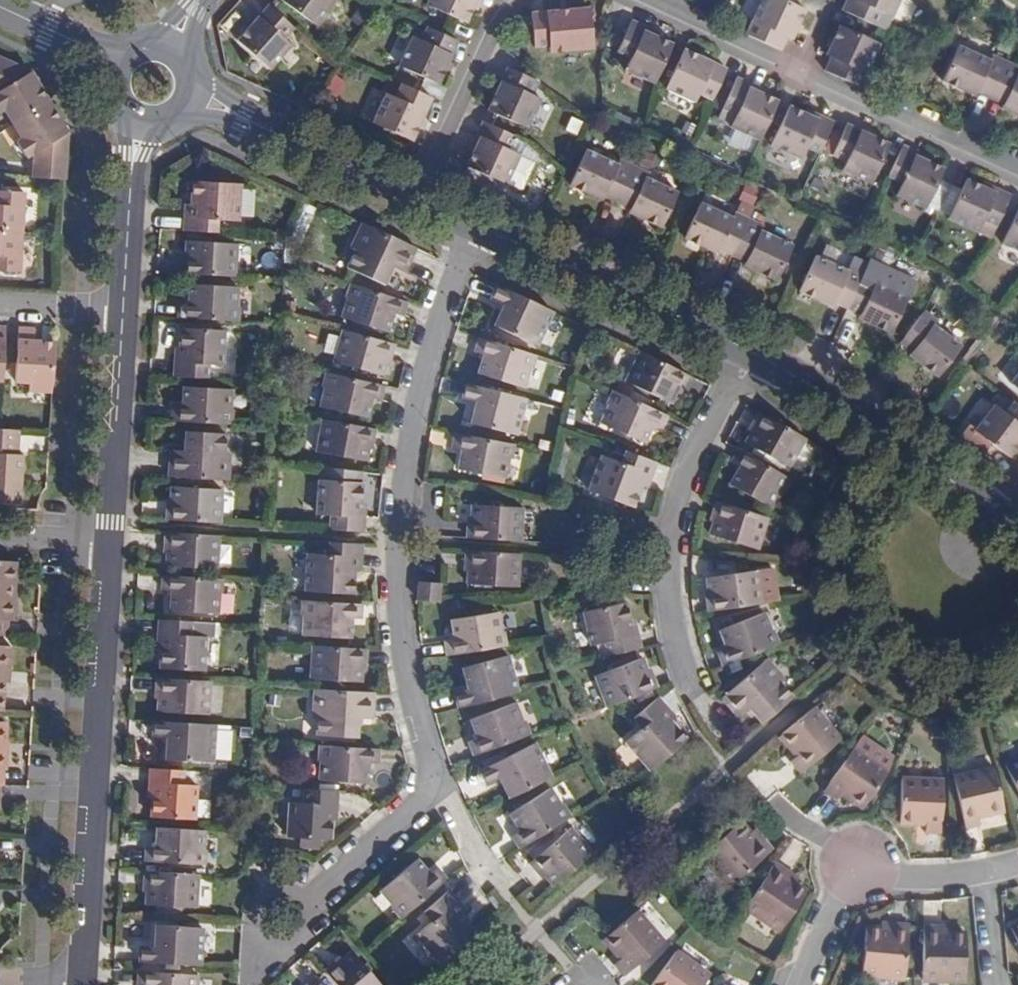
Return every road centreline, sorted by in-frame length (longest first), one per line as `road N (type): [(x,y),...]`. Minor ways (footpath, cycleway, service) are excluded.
road 1 (residential): [(480,221),(440,316),(419,394),(396,538),(401,647),(430,785)]
road 2 (residential): [(85,982),(113,545)]
road 3 (residential): [(747,356),(685,476),(665,559),(670,631),(696,700)]
road 4 (tertiary): [(747,356),(480,221)]
road 5 (tertiary): [(991,511),(886,432),(747,356)]
road 6 (residential): [(796,73),(1017,173)]
road 7 (tertiary): [(414,191),(193,93)]
road 8 (residential): [(430,785),(260,955)]
road 9 (residential): [(113,545),(122,308)]
road 10 (residential): [(512,0),(495,16),(414,191)]
road 11 (residential): [(122,308),(129,182),(142,120)]
road 12 (residential): [(630,0),(796,73)]
road 13 (residential): [(987,871),(883,873),(852,861)]
road 14 (residential): [(852,861),(799,984)]
road 15 (tertiary): [(117,58),(0,8)]
road 16 (residential): [(122,308),(0,301)]

